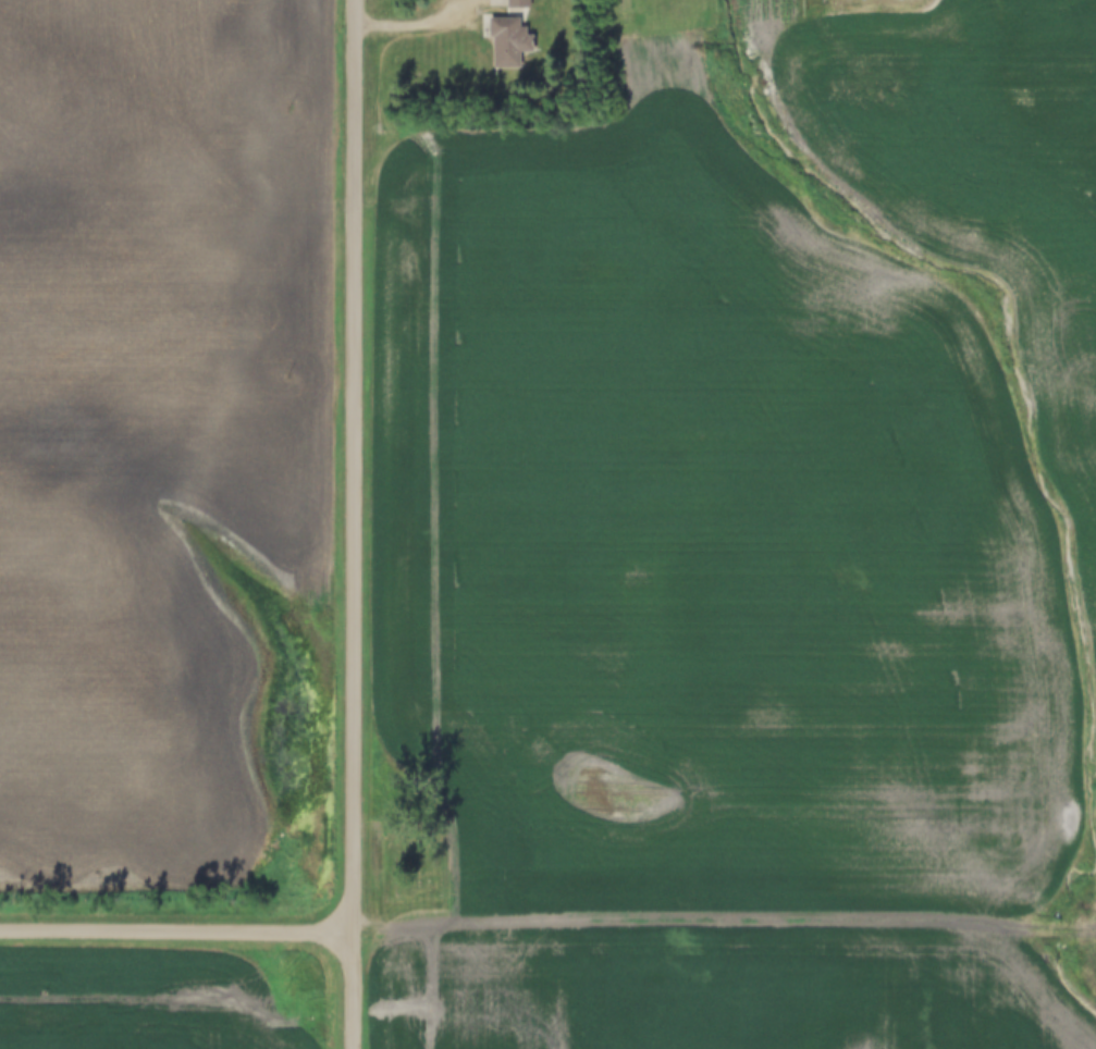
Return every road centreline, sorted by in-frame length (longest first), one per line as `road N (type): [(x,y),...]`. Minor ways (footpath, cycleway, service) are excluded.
road 1 (residential): [(356,0),(357,1048)]
road 2 (residential): [(357,928),(0,928)]
road 3 (track): [(504,889),(357,928)]

